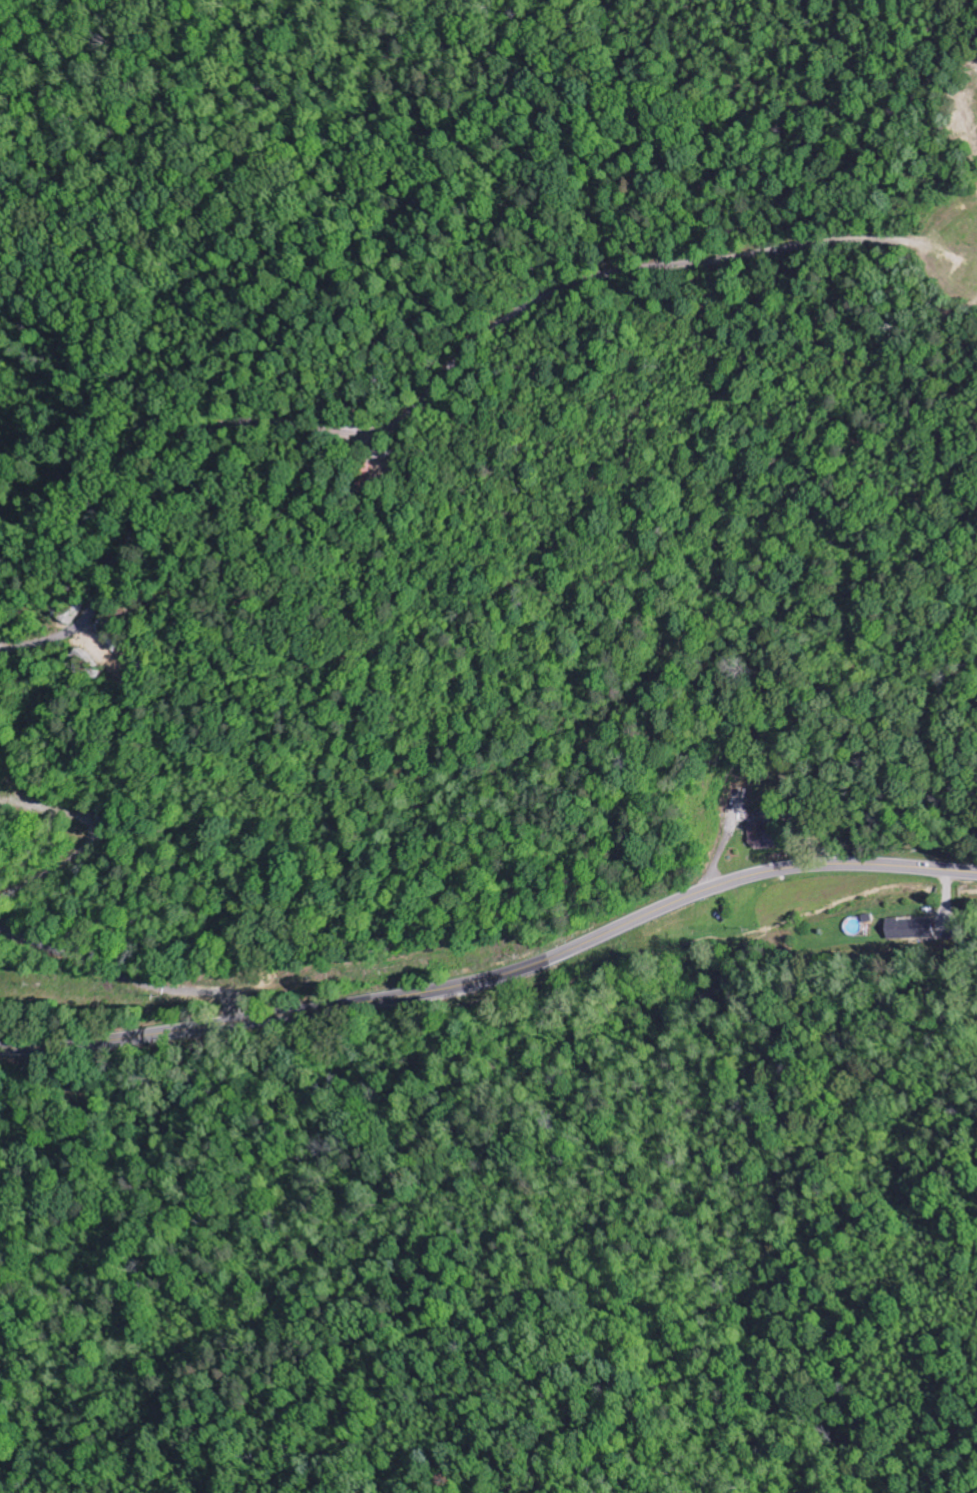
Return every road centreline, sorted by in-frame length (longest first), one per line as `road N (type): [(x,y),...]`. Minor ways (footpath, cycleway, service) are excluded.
road 1 (secondary): [(976,871),(770,869),(678,900),(542,963),(468,984),(132,1040),(0,1050)]

